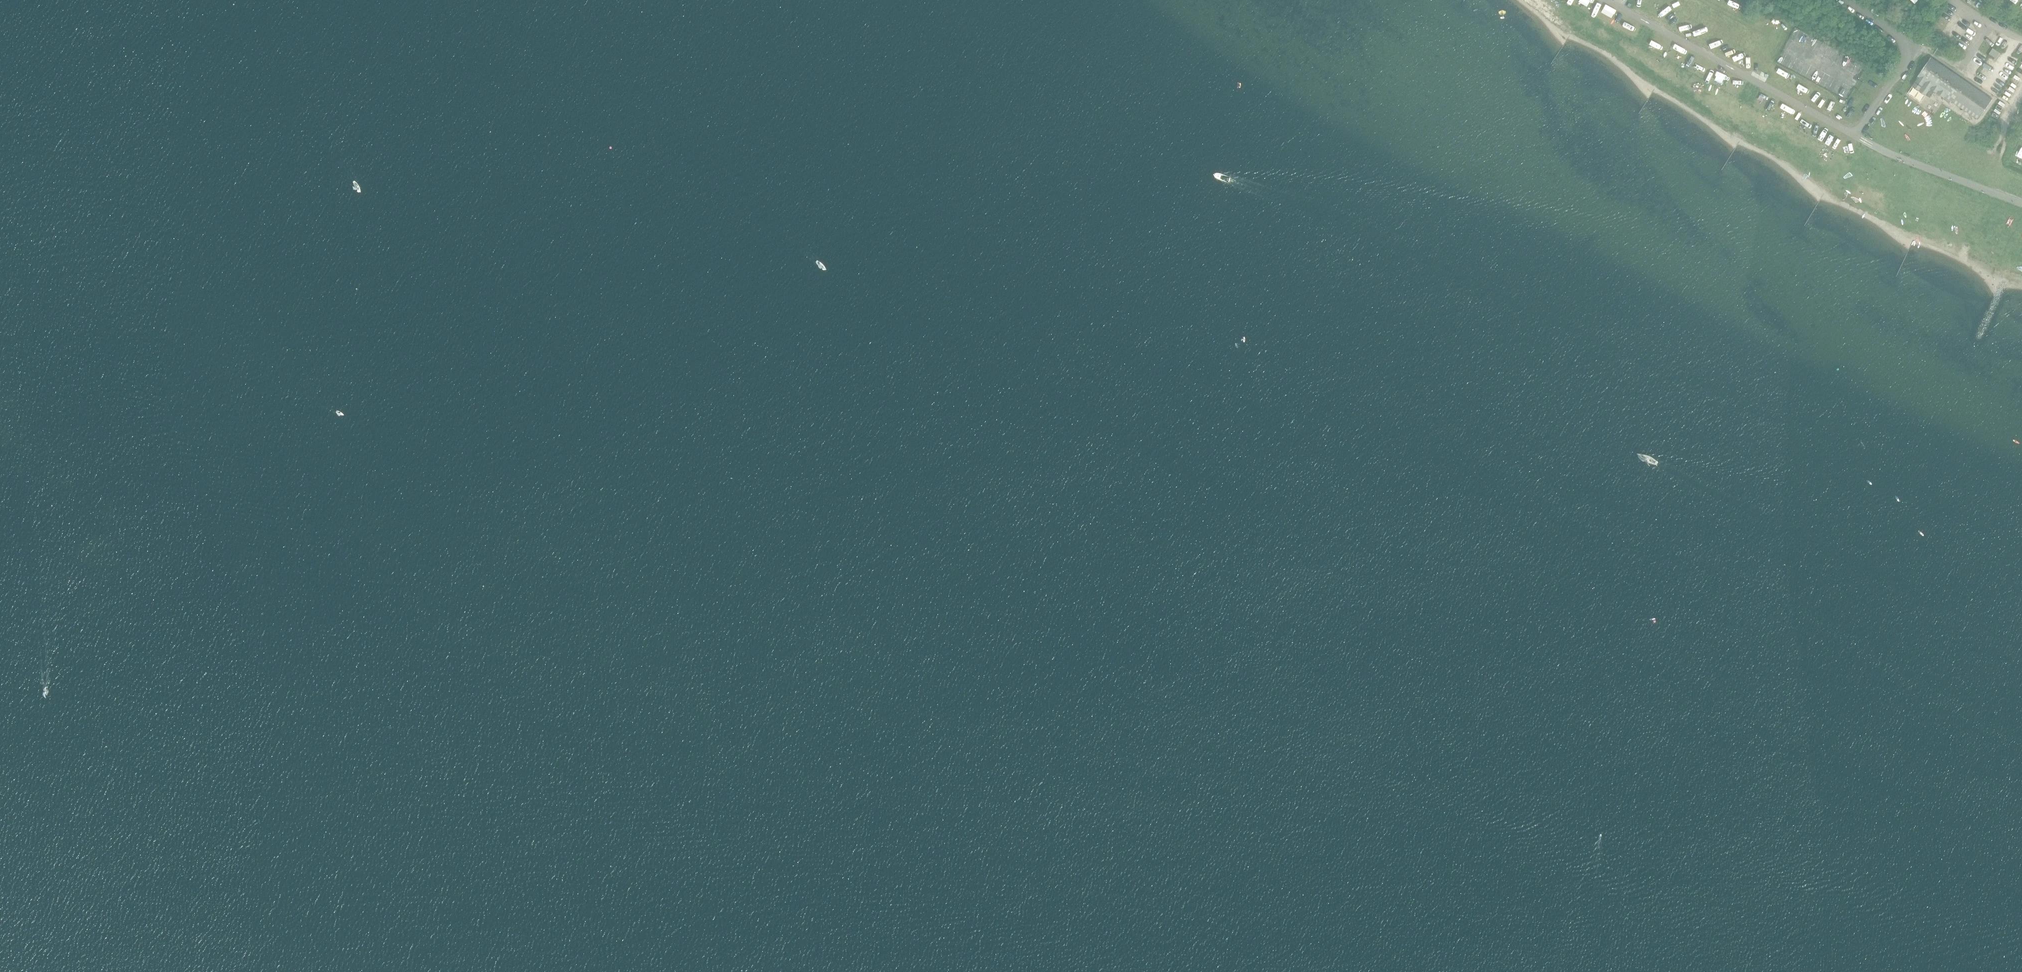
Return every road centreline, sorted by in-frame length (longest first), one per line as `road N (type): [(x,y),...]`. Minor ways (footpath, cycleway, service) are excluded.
road 1 (unclassified): [(1607,0),(1854,133)]

